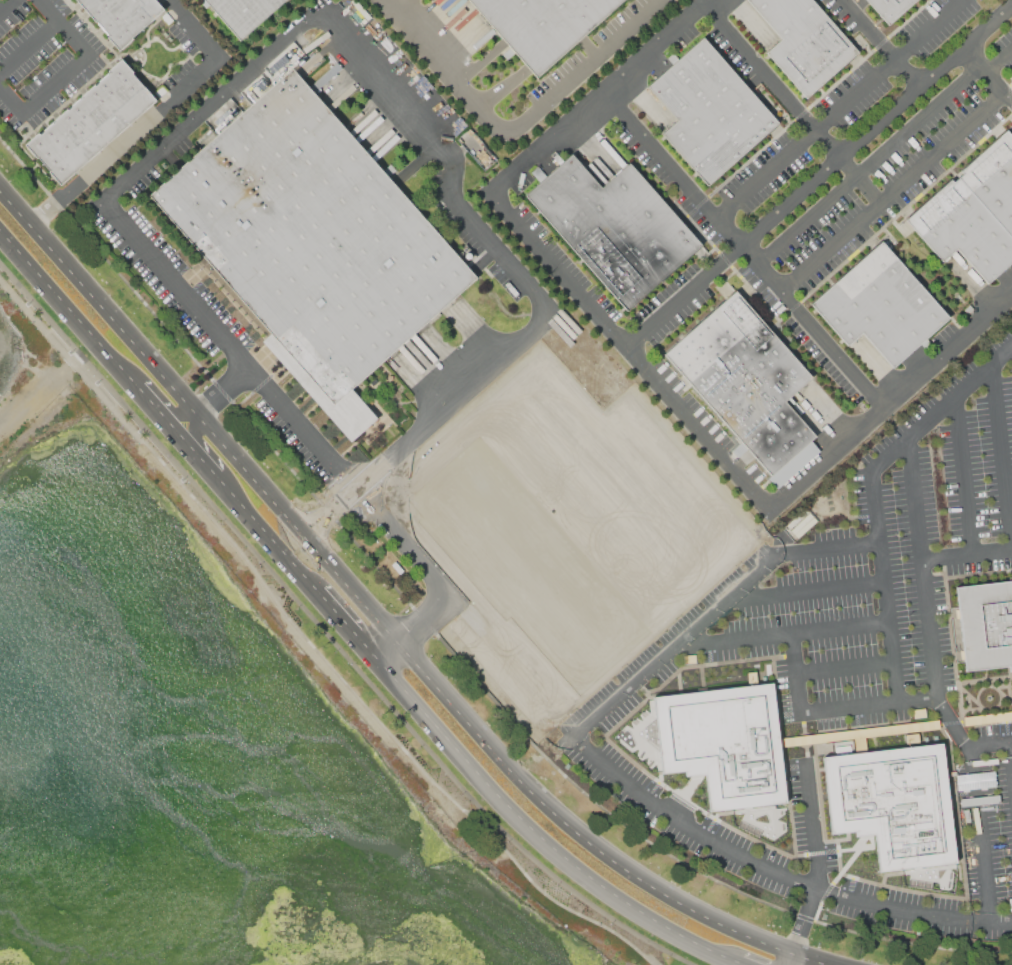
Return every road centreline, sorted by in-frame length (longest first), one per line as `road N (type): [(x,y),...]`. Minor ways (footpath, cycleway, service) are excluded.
road 1 (secondary): [(837,964),(689,904),(575,828),(306,532)]
road 2 (secondary): [(380,663),(551,848),(628,906),(731,962)]
road 3 (secondary): [(306,532),(0,186)]
road 4 (secondary): [(0,231),(138,387)]
road 5 (secondary): [(216,476),(306,578)]

